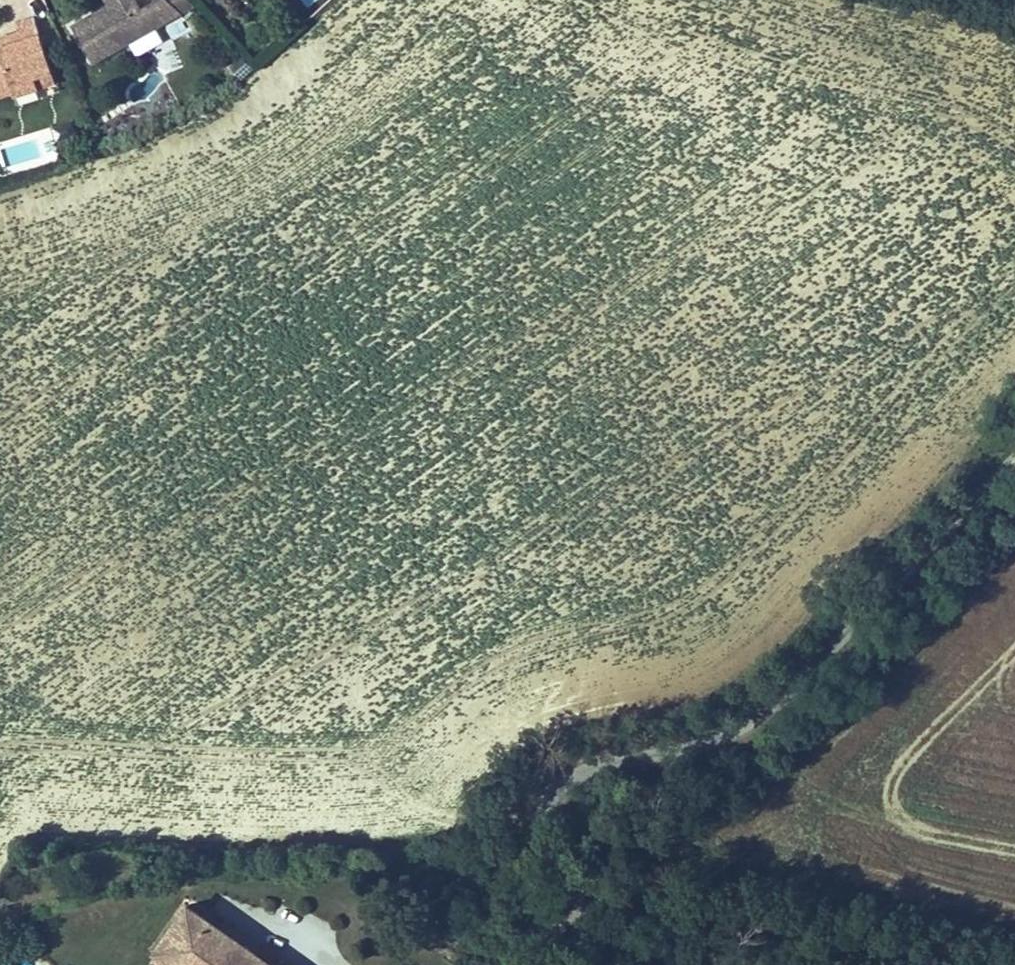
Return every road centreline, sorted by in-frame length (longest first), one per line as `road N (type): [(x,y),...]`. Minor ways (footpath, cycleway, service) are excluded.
road 1 (unclassified): [(592,888),(554,874),(529,847),(532,812),(591,767),(721,746),(760,725),(1014,465)]
road 2 (unclassified): [(592,888),(966,964)]

